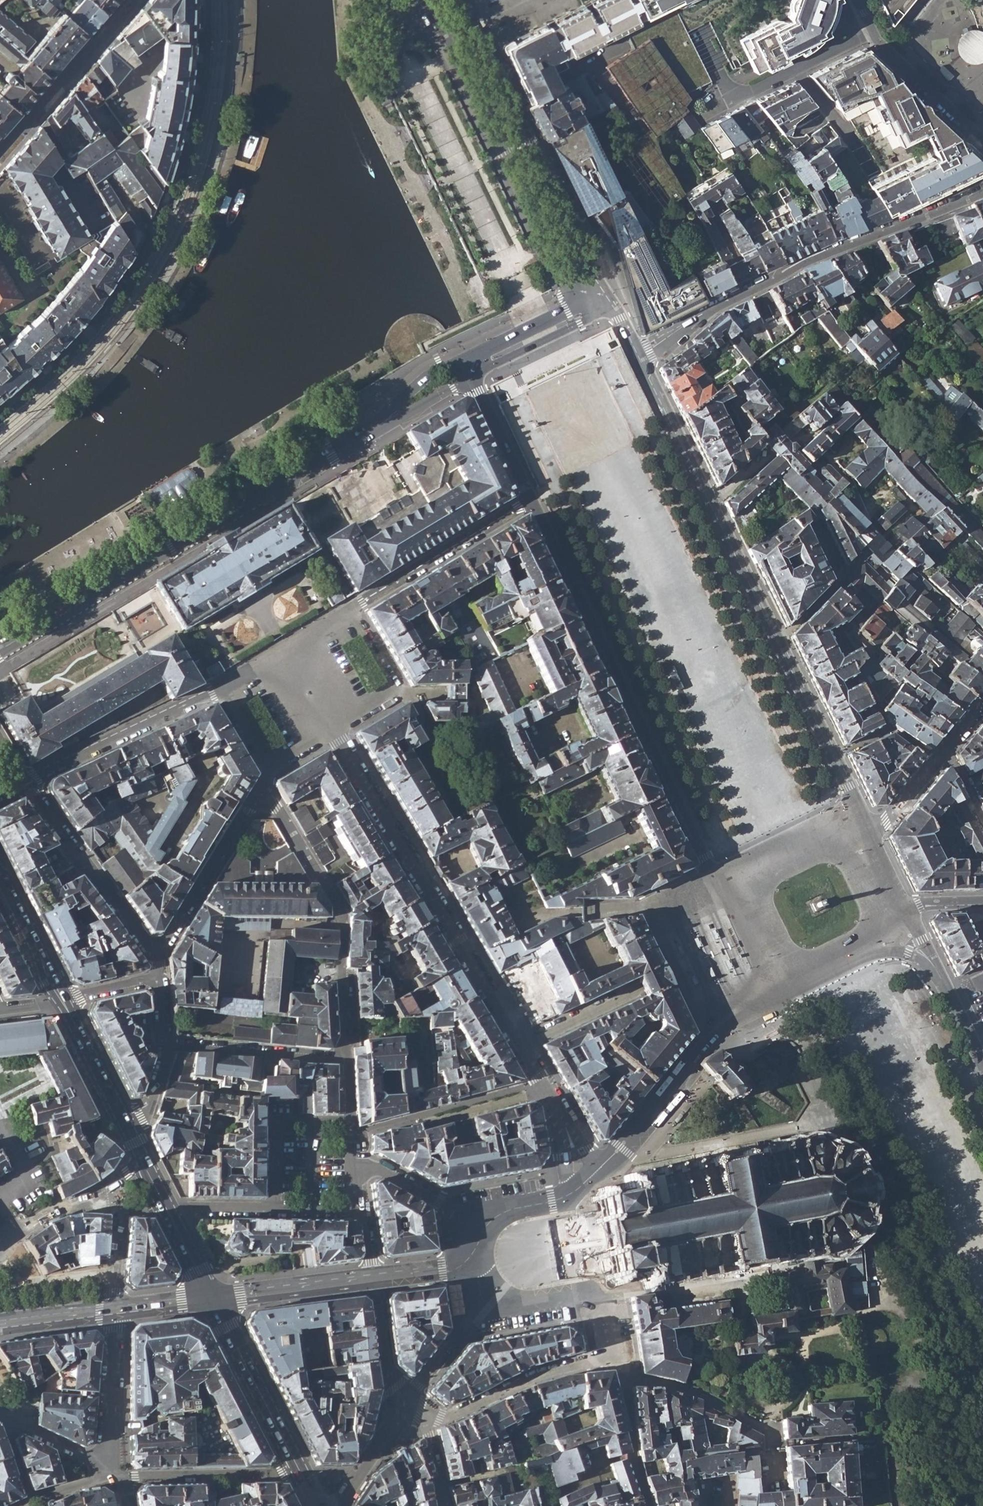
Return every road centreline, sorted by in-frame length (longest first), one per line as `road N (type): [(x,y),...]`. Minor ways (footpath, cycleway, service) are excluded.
road 1 (secondary): [(532,500),(719,888)]
road 2 (secondary): [(366,434),(35,630)]
road 3 (residential): [(637,352),(801,263),(982,193)]
road 4 (residential): [(331,730),(520,1043)]
road 5 (tertiary): [(429,0),(565,265),(576,304)]
road 6 (tertiary): [(598,294),(453,0)]
road 7 (residential): [(261,784),(339,906),(347,1059)]
road 8 (secondary): [(212,1296),(316,1505)]
road 9 (residential): [(875,29),(751,90),(730,92),(699,34)]
road 10 (residential): [(156,958),(26,783)]
road 11 (residential): [(26,783),(220,687)]
road 12 (residential): [(532,500),(350,609)]
road 13 (residential): [(863,508),(859,491),(800,439),(710,501)]
road 14 (residential): [(261,784),(156,958)]
road 15 (secondary): [(864,821),(778,642)]
road 16 (residential): [(776,992),(894,950),(922,959),(949,991)]
road 17 (residential): [(356,1211),(191,1208),(174,1216)]
road 18 (residential): [(347,1059),(166,1044)]
road 19 (residential): [(597,1170),(709,1034)]
road 20 (residential): [(602,1326),(585,1299),(502,1297),(484,1278),(478,1244)]
road 21 (residential): [(520,1043),(679,971)]
road 22 (residential): [(331,730),(397,689),(350,609)]
road 23 (secondary): [(710,501),(637,352)]
road 24 (residential): [(115,1475),(114,1310)]
road 25 (residential): [(212,1296),(373,1278)]
road 26 (secondary): [(864,821),(719,888)]
road 27 (secondary): [(471,375),(612,304)]
road 28 (secondary): [(778,642),(710,501)]
road 29 (secondary): [(776,992),(908,910)]
road 30 (residential): [(875,29),(982,134)]
road 31 (secondary): [(63,1002),(130,1125)]
road 32 (secondary): [(471,375),(532,500)]
road 33 (secondary): [(0,878),(63,1002)]
road 34 (secondary): [(475,355),(429,375),(366,434)]
road 35 (residential): [(719,888),(653,918),(679,971)]
road 36 (residential): [(115,1475),(0,1416)]
road 37 (secondary): [(366,434),(471,375)]

